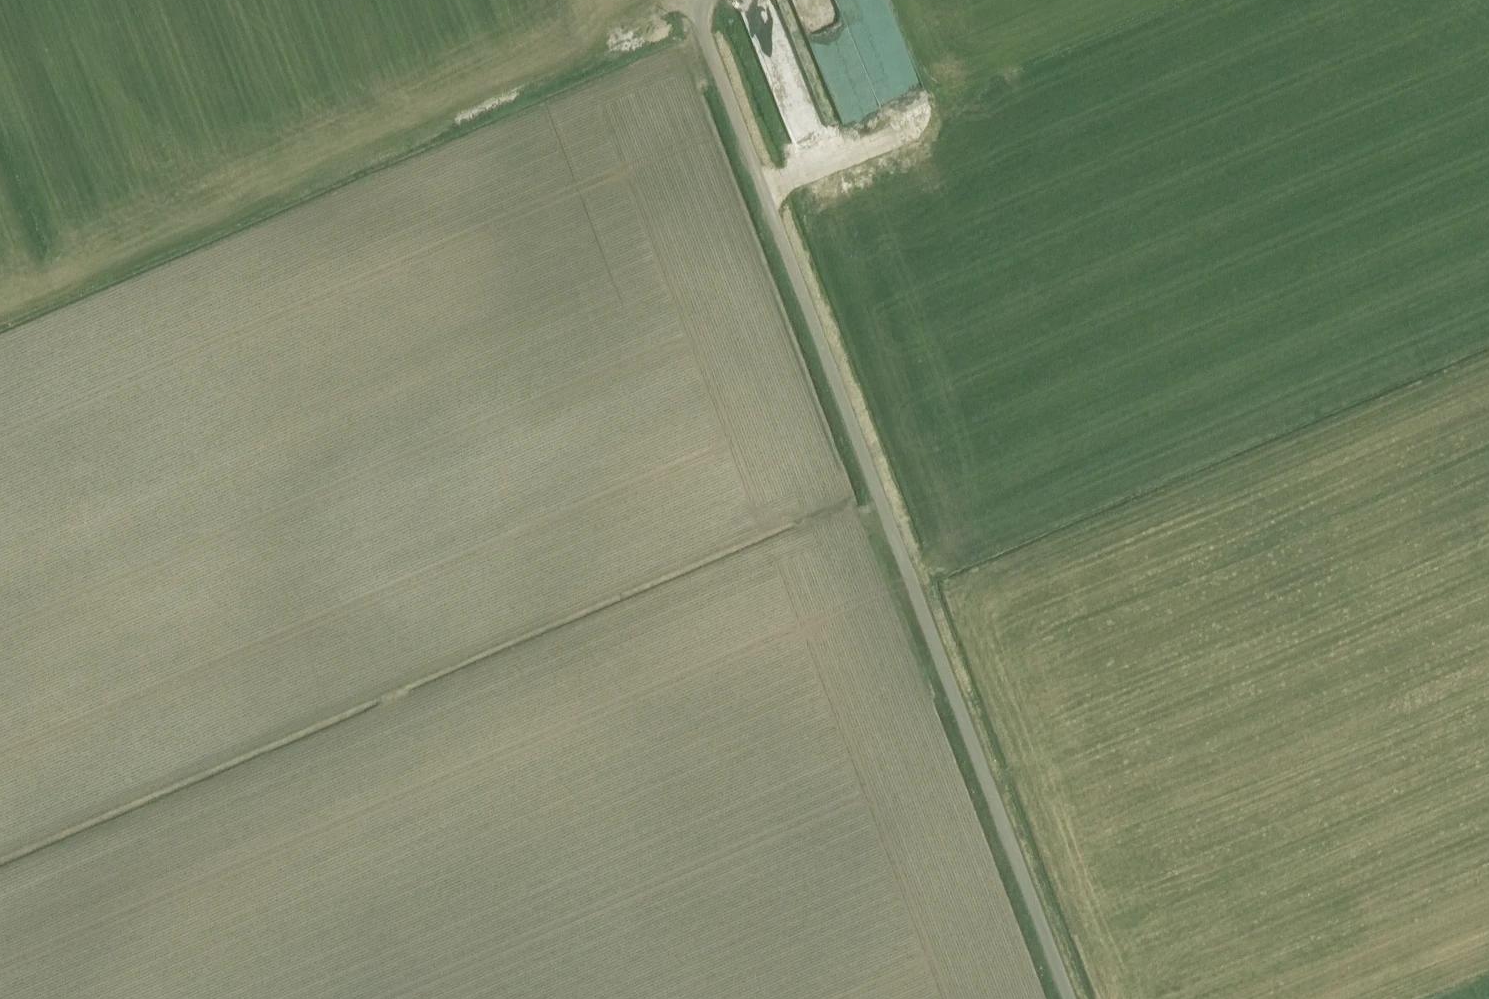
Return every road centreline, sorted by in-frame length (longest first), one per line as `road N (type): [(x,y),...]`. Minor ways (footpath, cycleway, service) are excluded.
road 1 (track): [(1072,998),(706,41),(710,0)]

